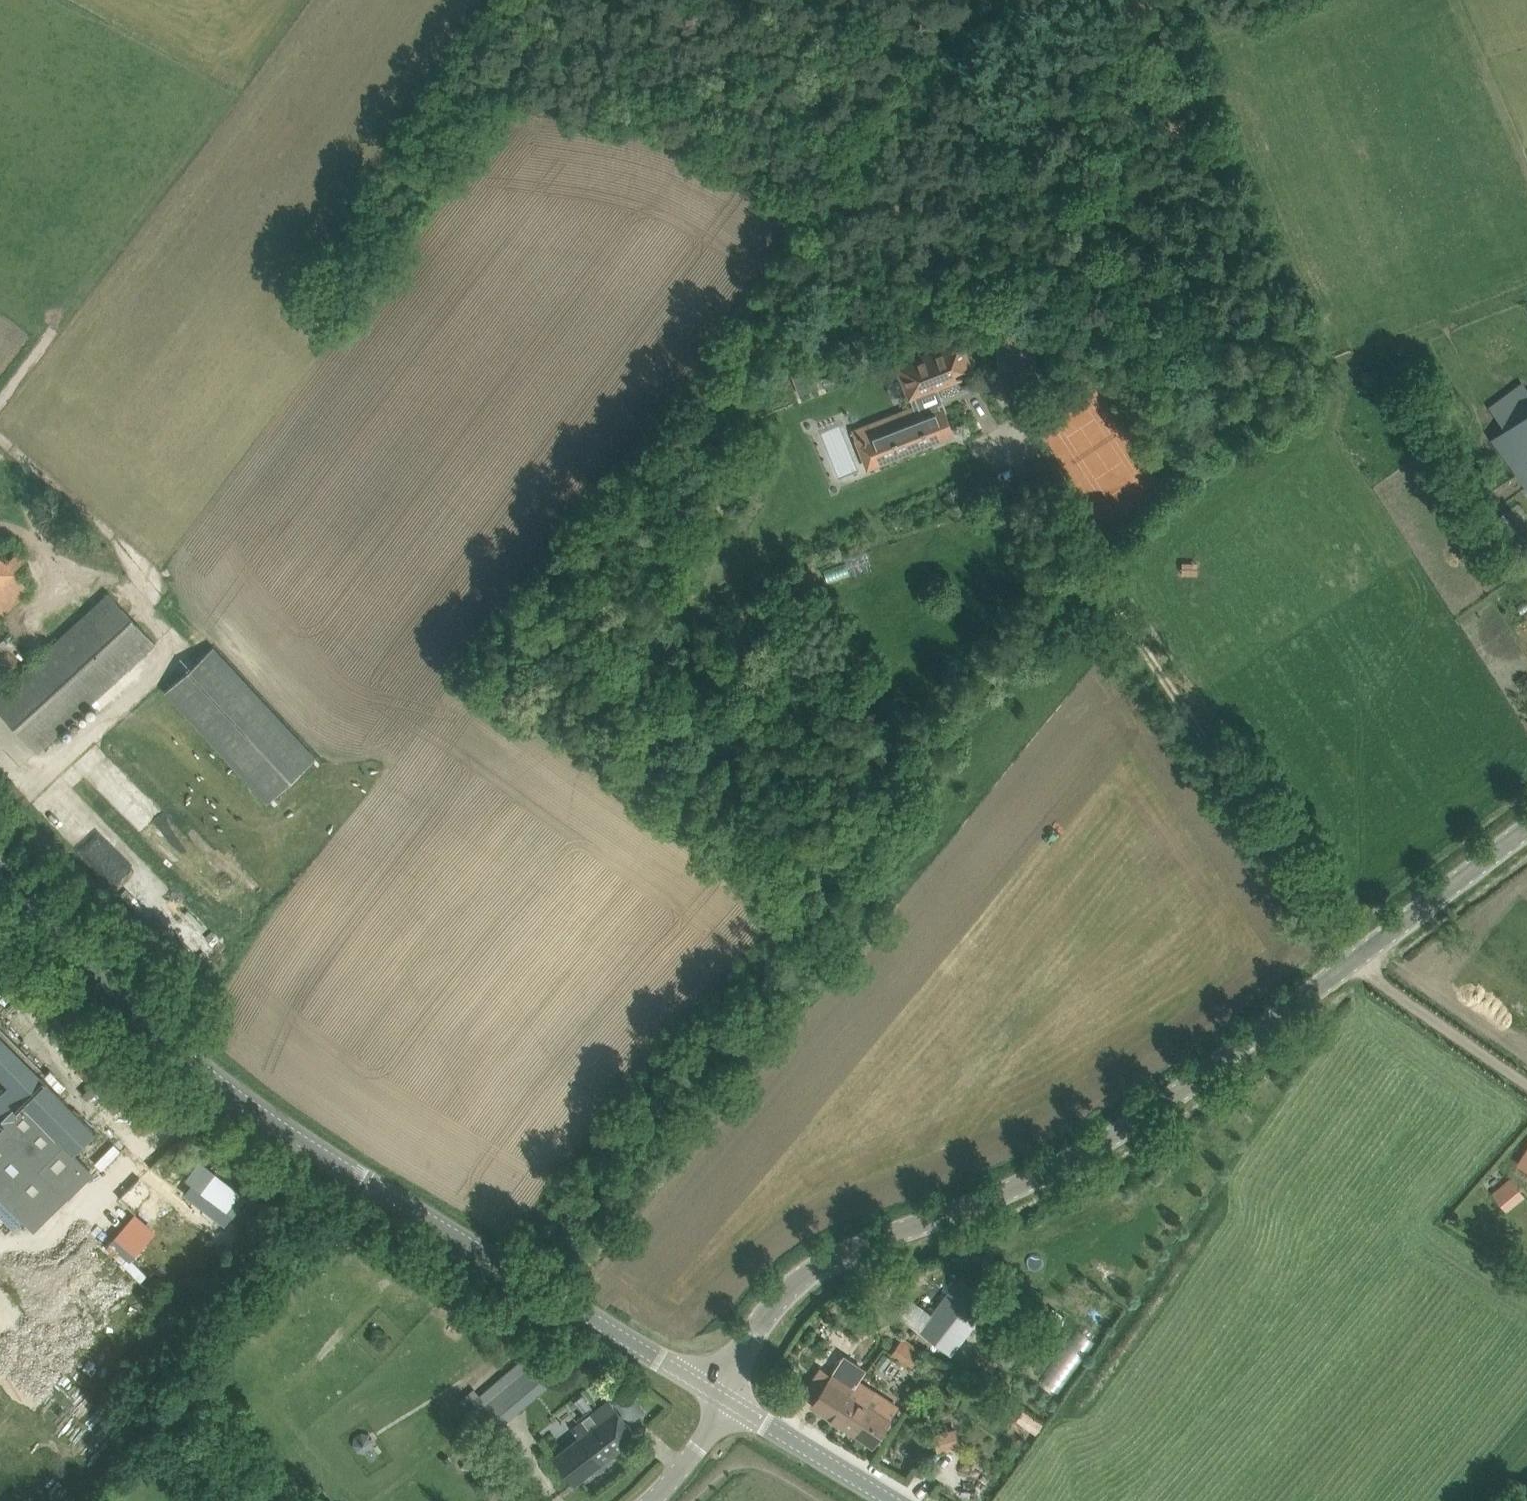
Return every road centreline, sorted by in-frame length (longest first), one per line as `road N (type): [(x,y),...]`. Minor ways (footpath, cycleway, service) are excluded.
road 1 (tertiary): [(722,1397),(765,1308),(809,1270),(1094,1161),(1526,841)]
road 2 (tertiary): [(722,1397),(272,1121),(111,999),(0,872)]
road 3 (track): [(0,409),(315,0)]
road 4 (track): [(150,578),(97,519),(0,439)]
road 5 (tertiary): [(896,1500),(722,1397)]
road 6 (unclassified): [(655,1500),(703,1441),(722,1397)]

